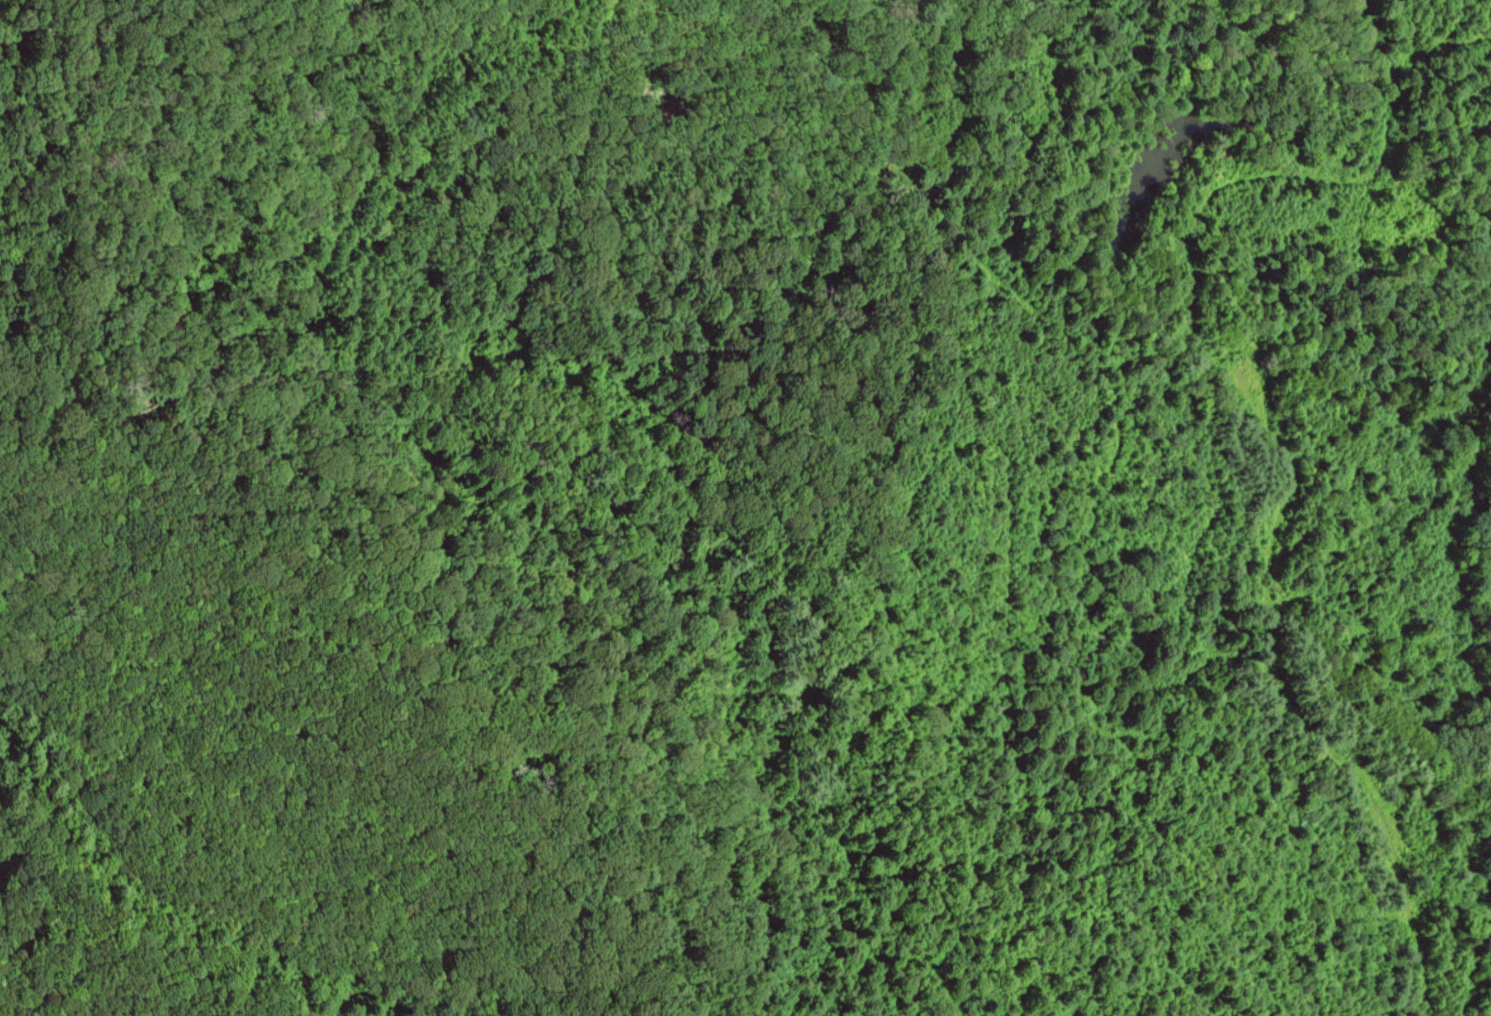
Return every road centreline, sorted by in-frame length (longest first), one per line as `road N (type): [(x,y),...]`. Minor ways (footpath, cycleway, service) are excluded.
road 1 (residential): [(1192,342),(1194,253),(1217,187),(1265,170),(1357,182),(1386,172),(1383,144),(1406,86),(1440,42),(1490,31)]

